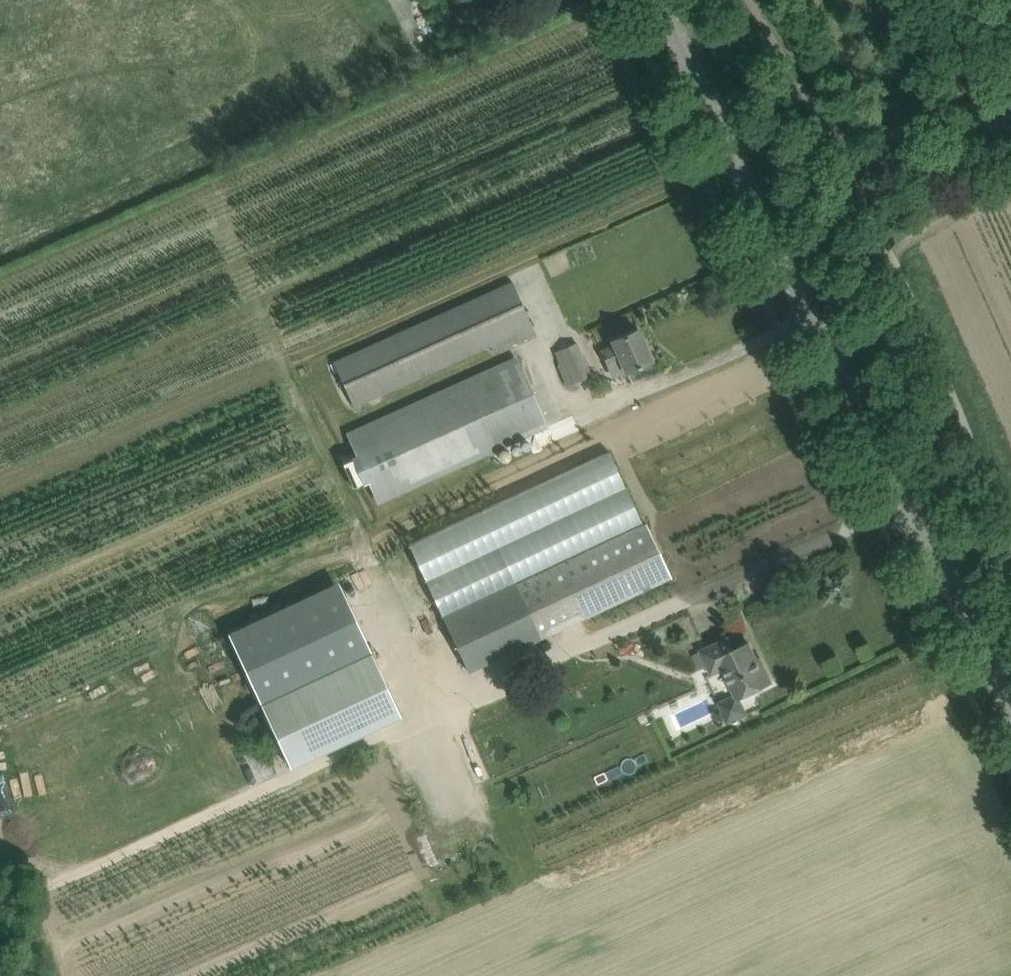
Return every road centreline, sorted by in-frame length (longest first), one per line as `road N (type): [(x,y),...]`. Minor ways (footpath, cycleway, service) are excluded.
road 1 (secondary): [(1010,702),(771,241),(661,0)]

